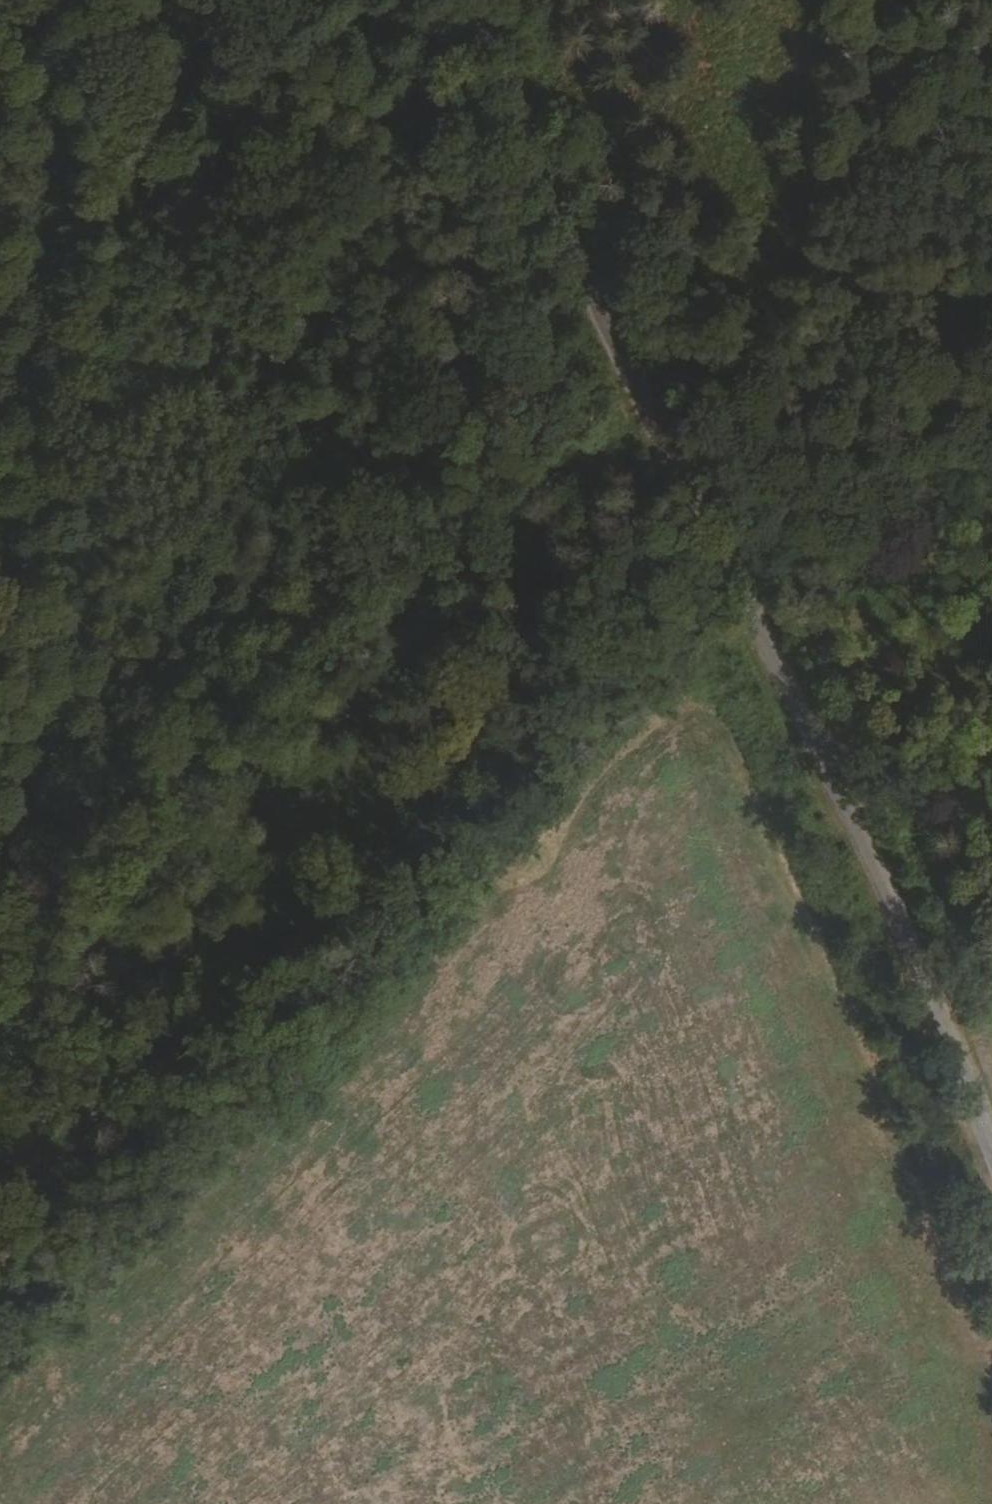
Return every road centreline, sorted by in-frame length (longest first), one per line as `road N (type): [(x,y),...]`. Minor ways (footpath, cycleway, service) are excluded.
road 1 (unclassified): [(991,1147),(802,699),(524,126),(481,0)]

